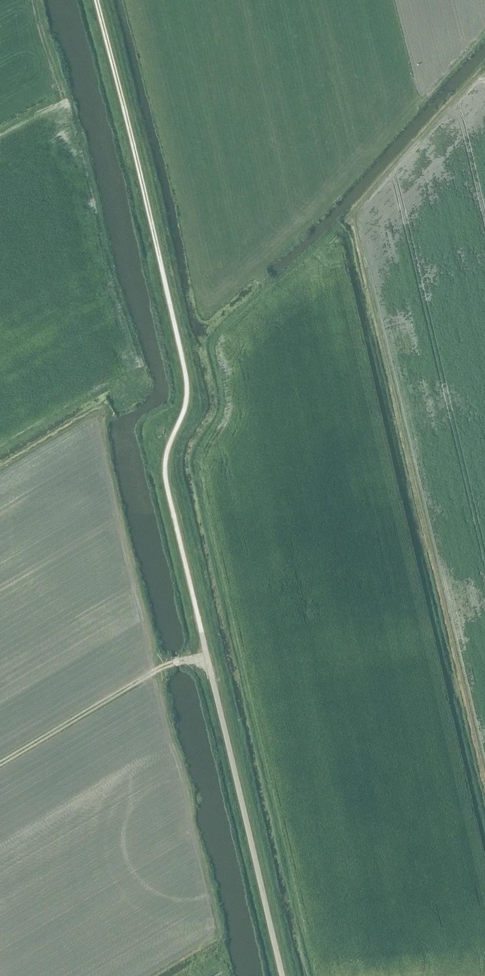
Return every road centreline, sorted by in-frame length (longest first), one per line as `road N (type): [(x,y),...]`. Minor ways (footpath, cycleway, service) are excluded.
road 1 (track): [(0,763),(159,668),(207,656)]

